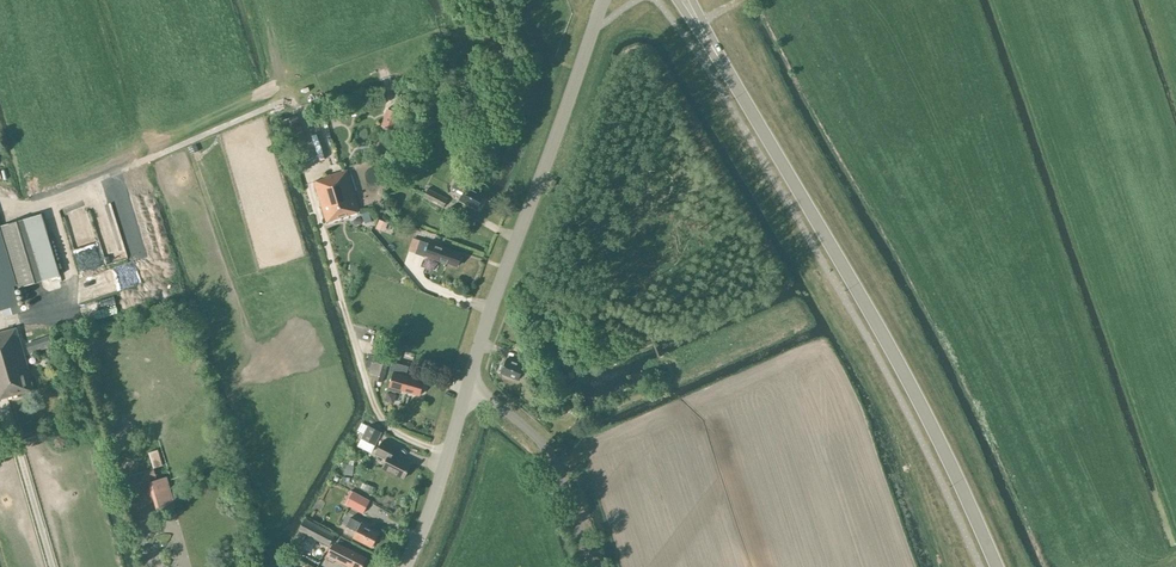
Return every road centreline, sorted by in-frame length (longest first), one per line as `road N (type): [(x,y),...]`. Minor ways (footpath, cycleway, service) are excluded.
road 1 (tertiary): [(995,566),(907,379),(714,50)]
road 2 (unclassified): [(467,389),(603,0)]
road 3 (unclassified): [(593,566),(550,455),(502,409),(467,389)]
road 4 (unclassified): [(404,566),(467,389)]

